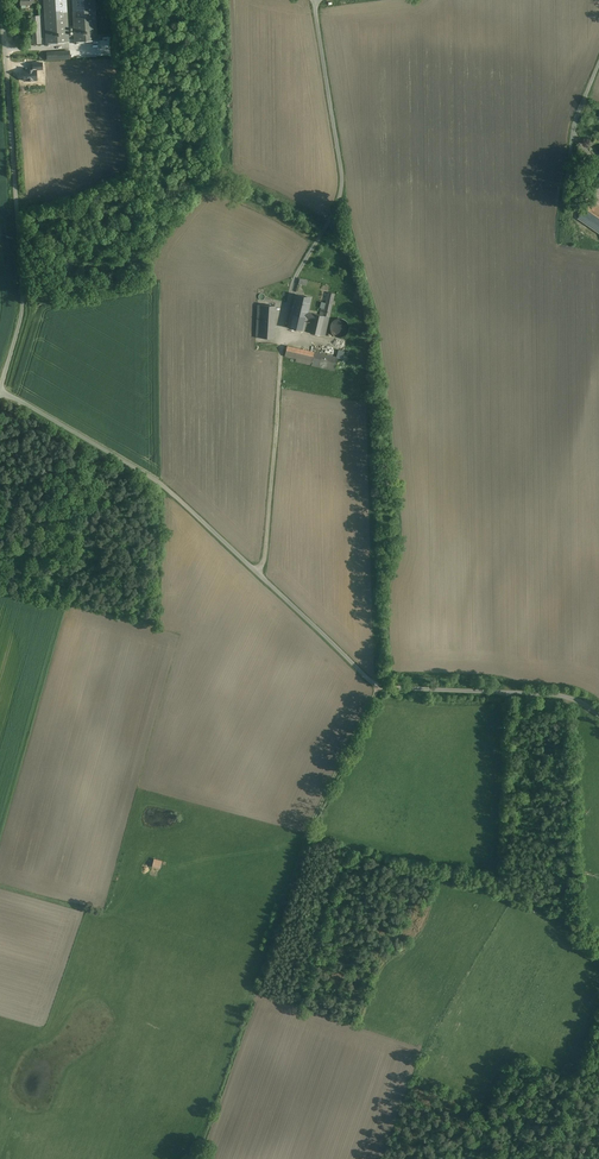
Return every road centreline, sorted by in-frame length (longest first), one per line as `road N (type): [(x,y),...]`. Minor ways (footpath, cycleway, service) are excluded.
road 1 (unclassified): [(598,714),(566,695),(379,686),(156,480),(0,391)]
road 2 (unclassified): [(0,390),(23,307),(3,0)]
road 3 (track): [(598,367),(505,692)]
road 4 (track): [(342,177),(562,203),(573,136)]
road 5 (track): [(566,695),(572,927)]
road 6 (track): [(259,573),(282,347)]

